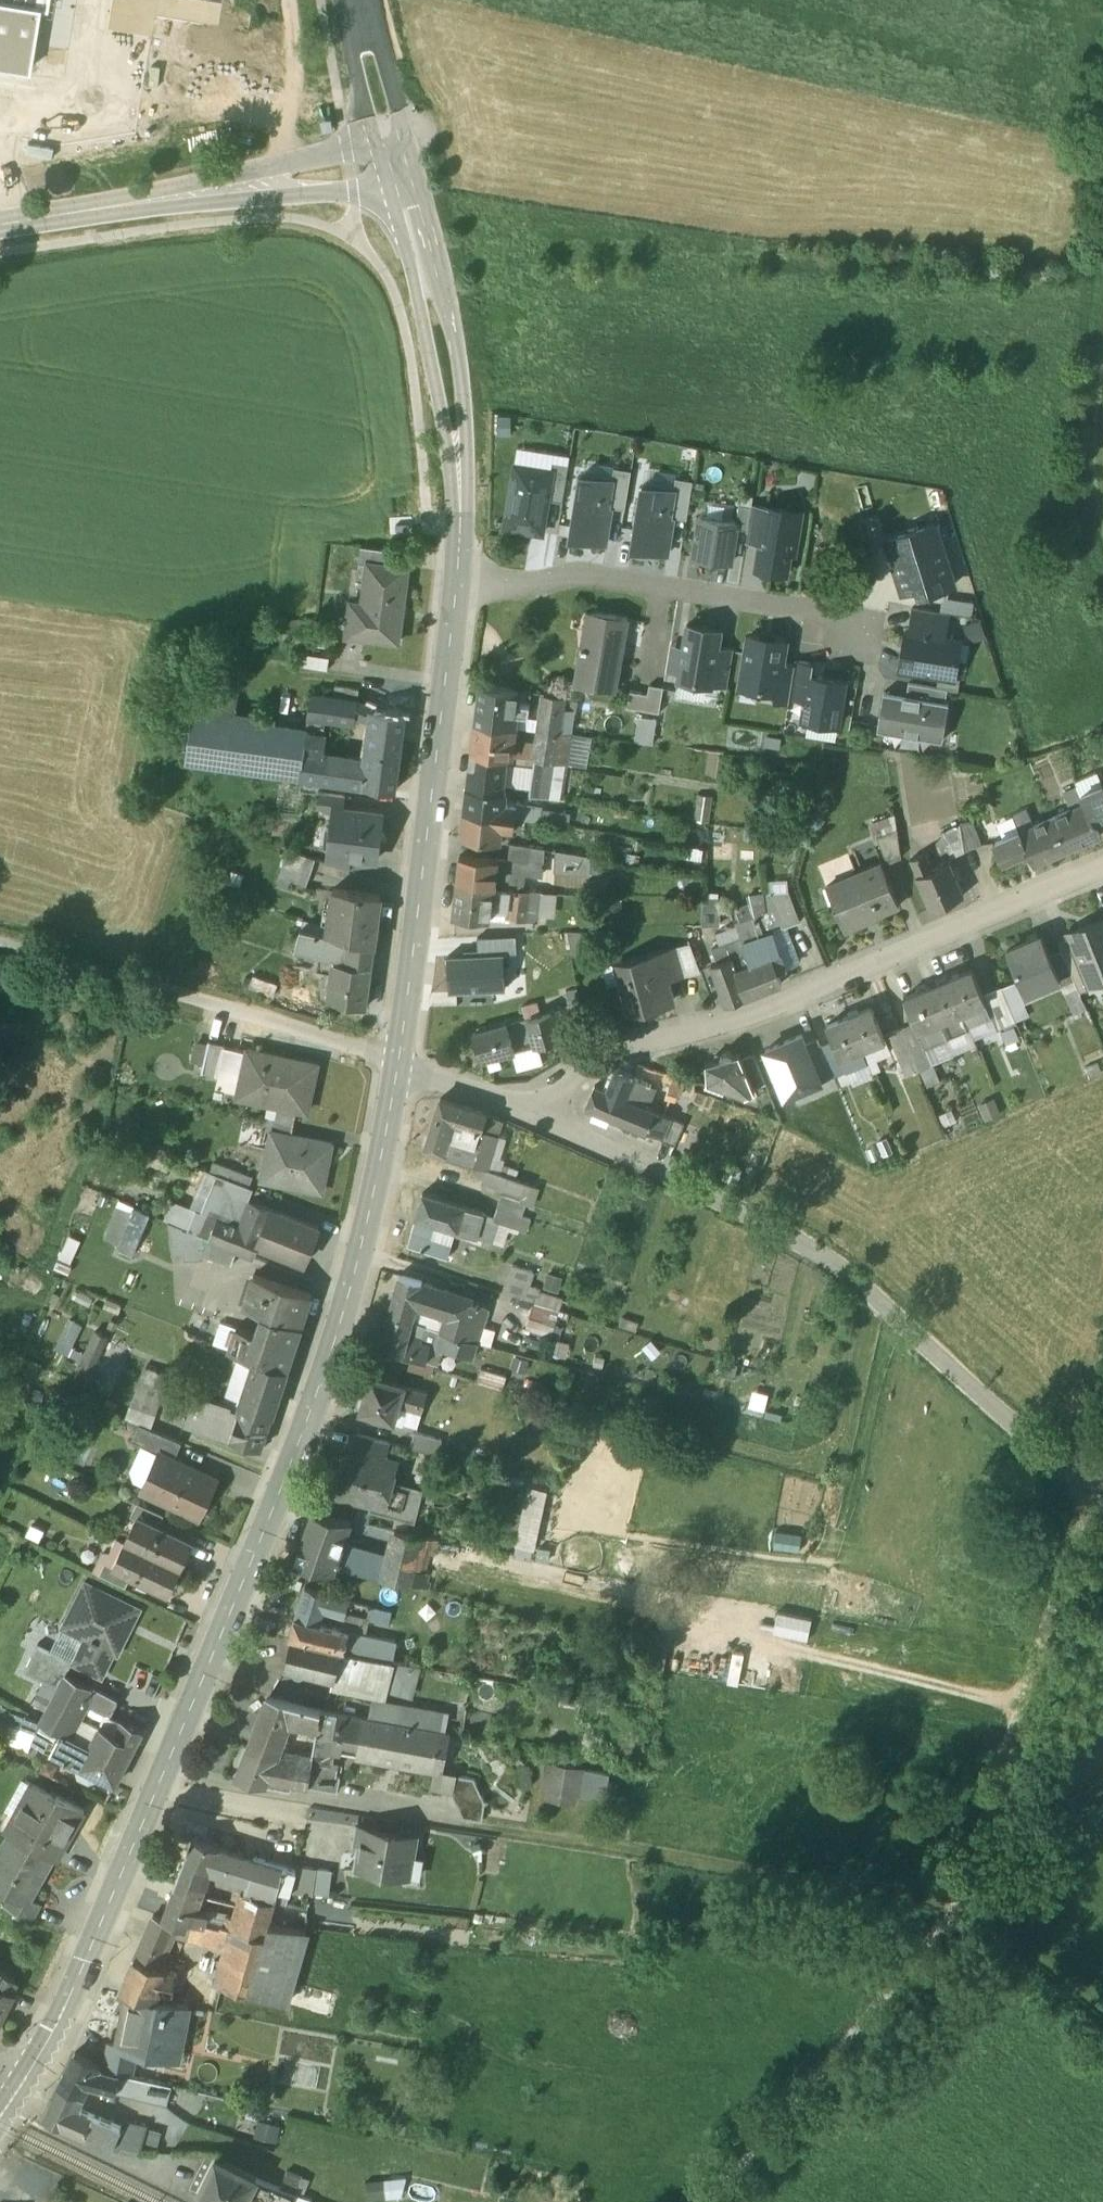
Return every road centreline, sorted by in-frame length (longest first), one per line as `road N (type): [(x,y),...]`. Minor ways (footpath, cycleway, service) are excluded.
road 1 (secondary): [(402,1067),(355,1288),(284,1484),(71,1998),(19,2090)]
road 2 (residential): [(1102,1492),(825,1251),(542,1112),(402,1067)]
road 3 (track): [(742,2201),(967,1956),(1102,1553)]
road 4 (secondary): [(459,585),(402,1067)]
road 5 (track): [(982,1910),(516,1843)]
road 6 (secondary): [(396,164),(437,311),(455,439),(459,585)]
road 7 (track): [(598,1419),(834,1473),(862,1451),(900,1316)]
road 8 (residential): [(459,585),(521,587),(589,576),(869,623)]
road 9 (secondary): [(0,225),(396,164)]
road 10 (track): [(402,1067),(166,995)]
road 11 (track): [(443,695),(324,679),(281,690),(268,711)]
road 12 (track): [(0,947),(166,995)]
road 13 (secondary): [(353,0),(396,164)]

